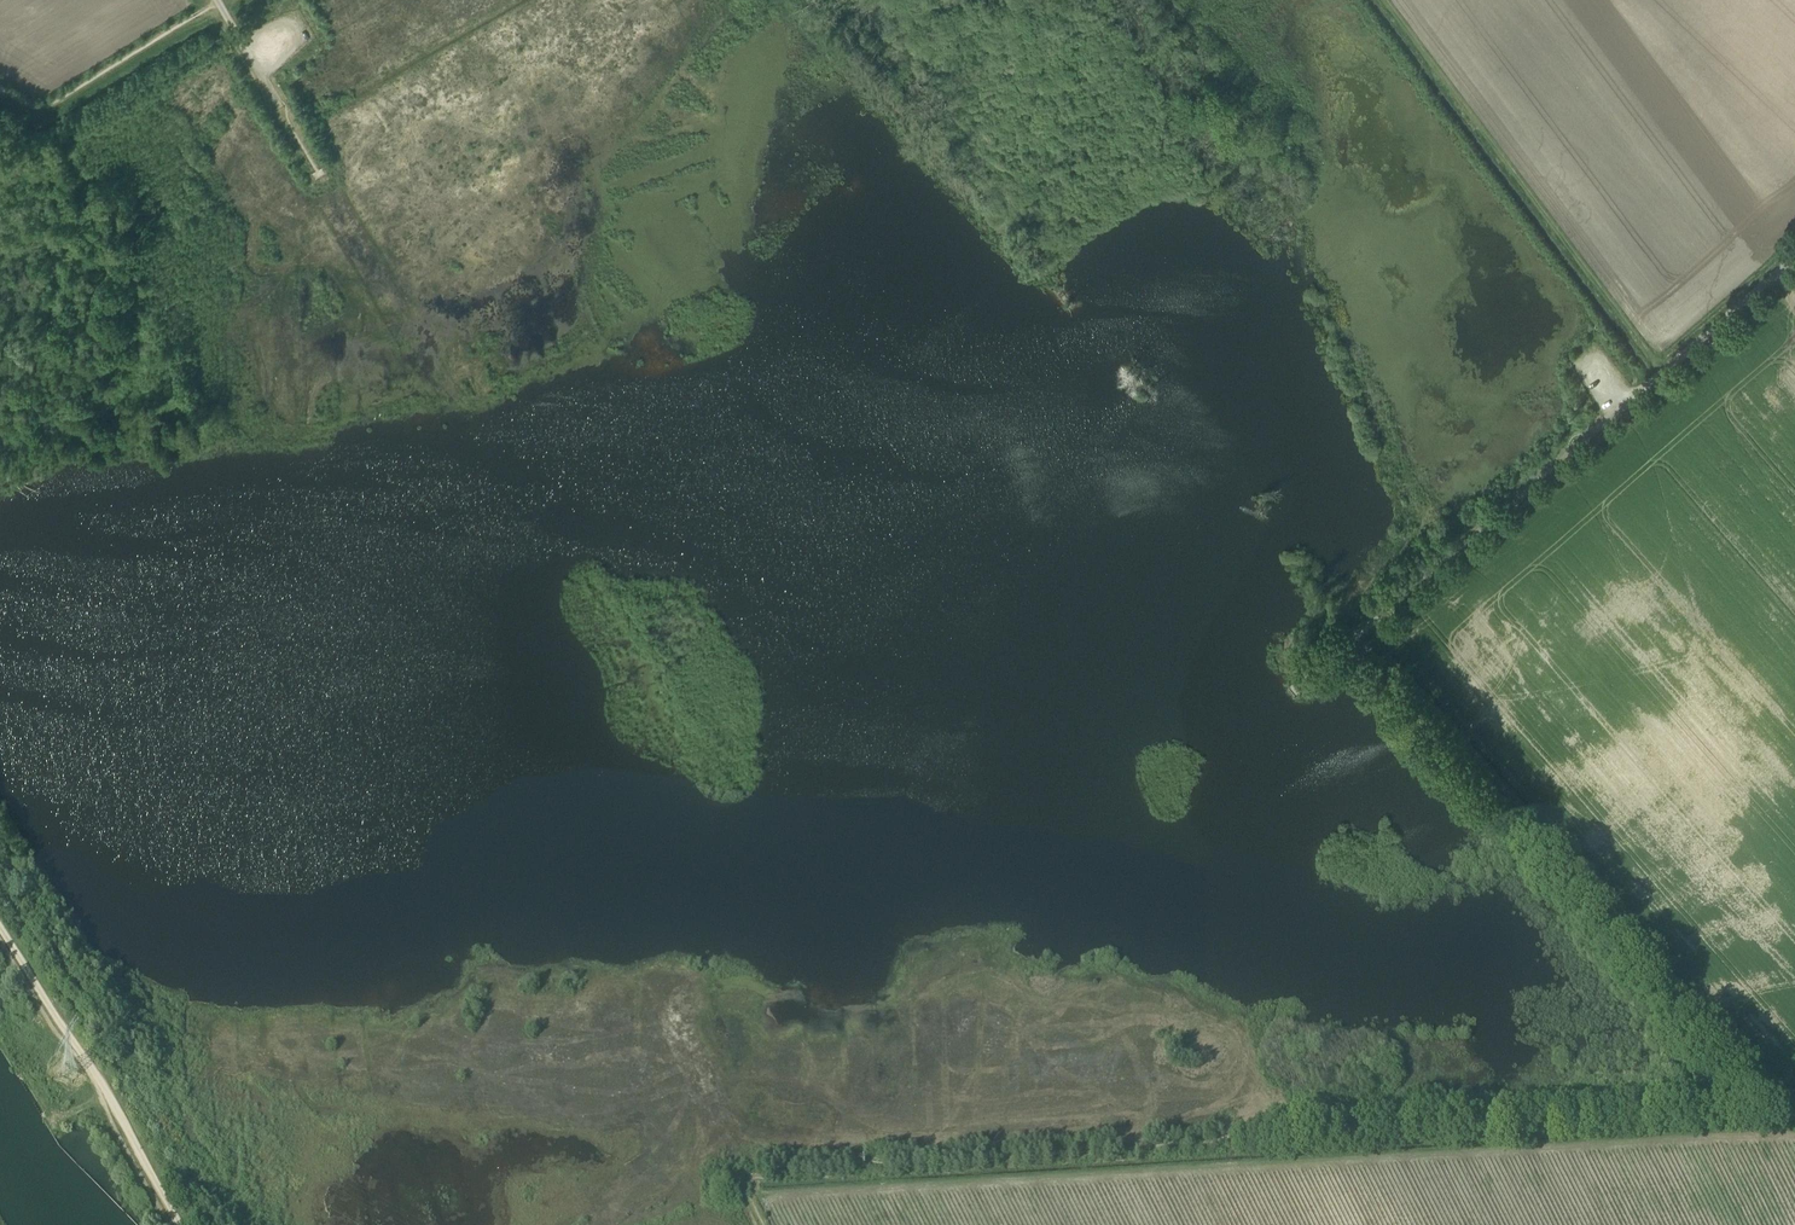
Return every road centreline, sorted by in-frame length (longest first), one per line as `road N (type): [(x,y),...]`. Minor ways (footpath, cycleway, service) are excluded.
road 1 (unclassified): [(1794,256),(1363,630)]
road 2 (track): [(0,923),(99,1075),(181,1224)]
road 3 (unclassified): [(216,2),(279,108)]

